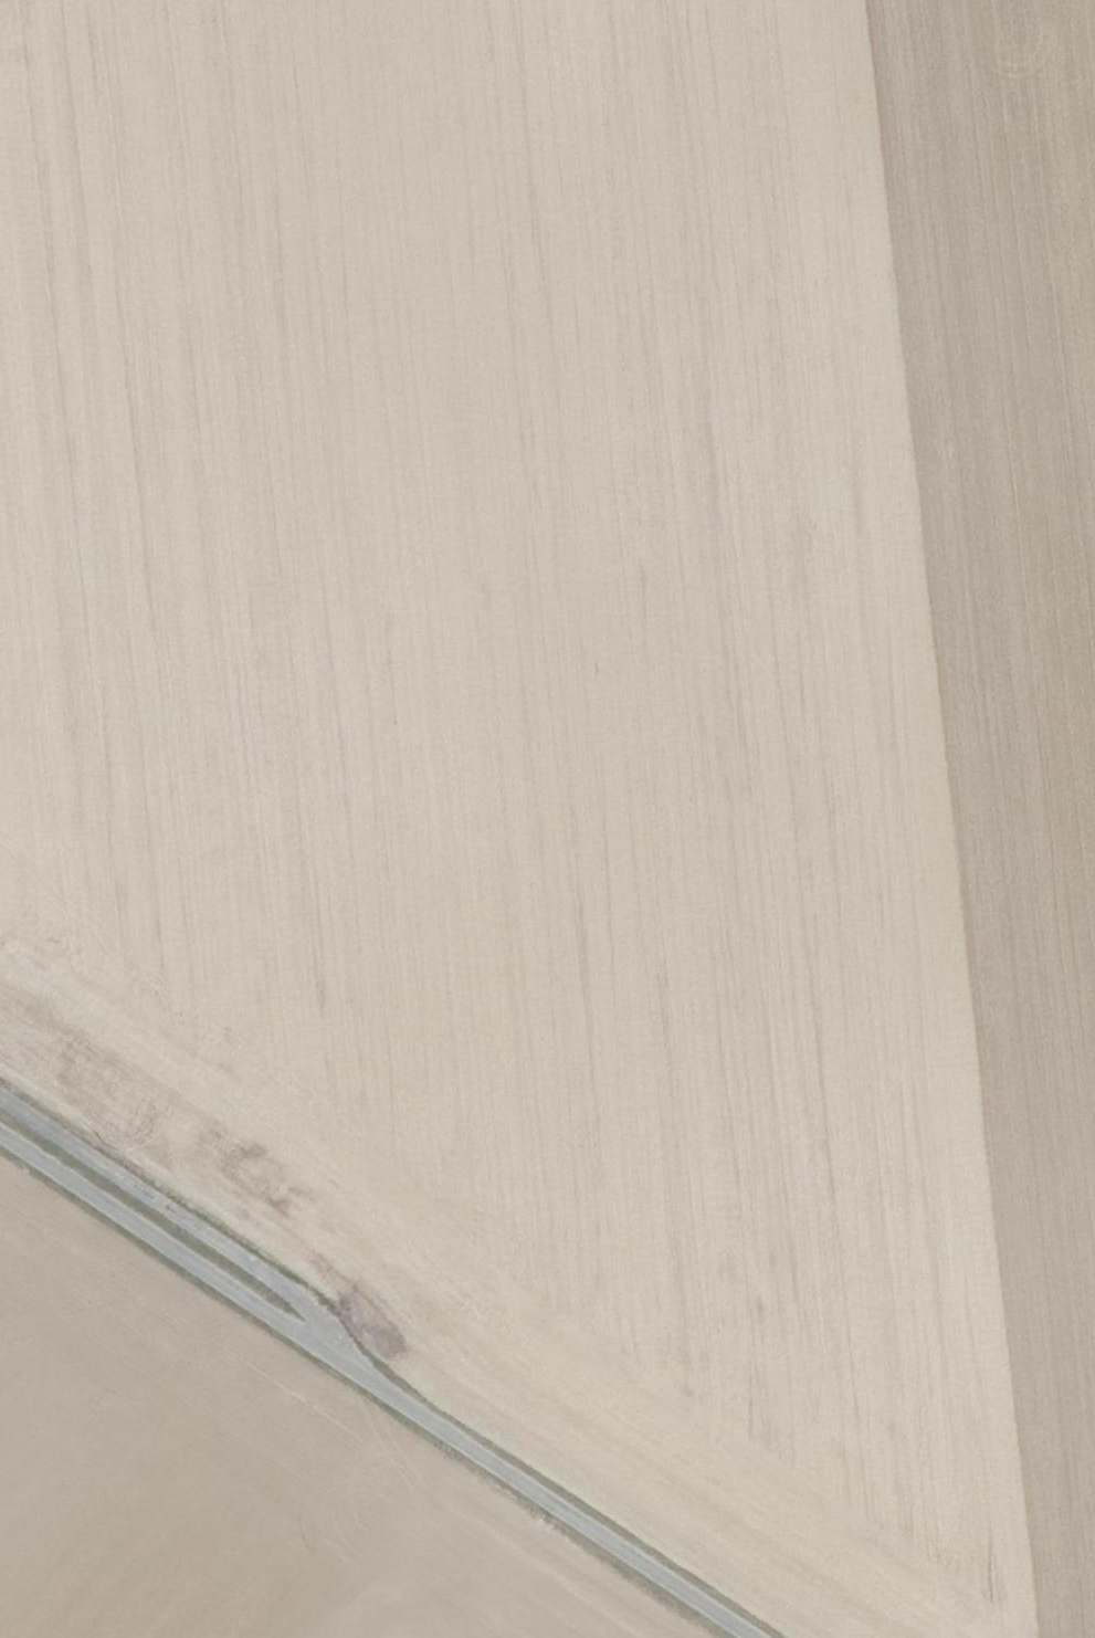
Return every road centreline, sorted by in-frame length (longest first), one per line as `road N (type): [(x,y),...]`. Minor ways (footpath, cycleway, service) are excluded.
road 1 (tertiary): [(737,1637),(0,1145)]

